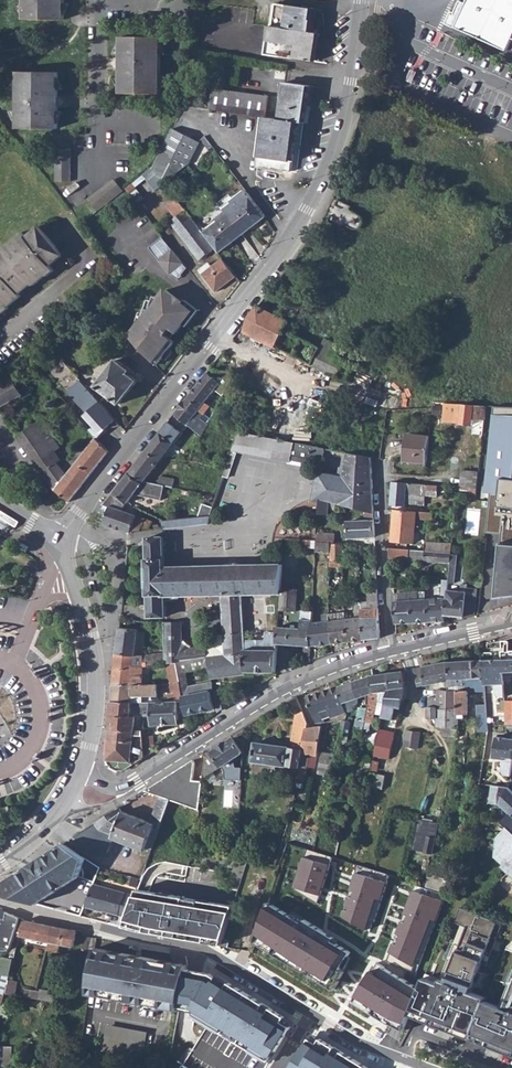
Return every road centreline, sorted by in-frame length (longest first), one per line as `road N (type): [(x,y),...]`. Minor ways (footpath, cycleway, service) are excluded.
road 1 (tertiary): [(57,540),(307,210),(344,120),(362,0)]
road 2 (residential): [(0,900),(204,949),(337,1031),(427,1067)]
road 3 (residential): [(388,653),(247,711),(138,781),(110,791),(76,788)]
road 4 (tertiary): [(76,788),(100,685),(98,652),(57,540)]
road 5 (residential): [(388,653),(382,478)]
road 6 (residential): [(511,624),(388,653)]

